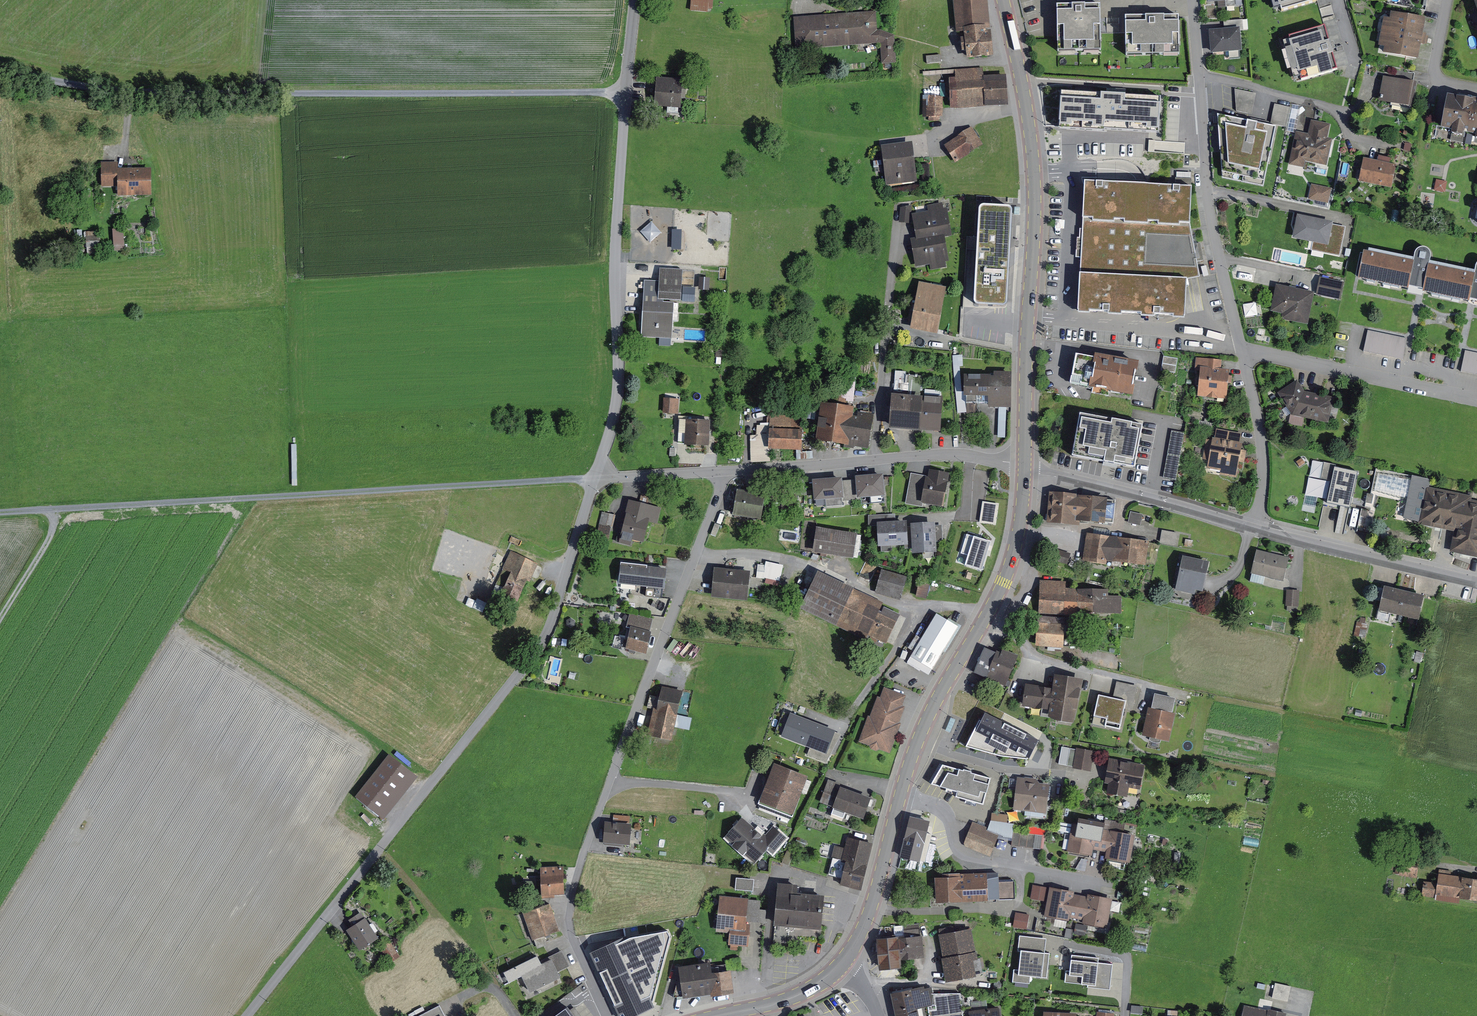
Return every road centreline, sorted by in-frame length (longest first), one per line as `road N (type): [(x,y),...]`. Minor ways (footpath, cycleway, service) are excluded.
road 1 (residential): [(249,1015),(544,640),(595,478)]
road 2 (unclassified): [(624,94),(129,88),(0,68)]
road 3 (unclassified): [(0,513),(595,478)]
road 4 (residential): [(611,1015),(572,925),(573,901),(727,470)]
road 5 (primary): [(1025,473),(1011,563),(918,743),(872,906),(841,965)]
road 6 (primary): [(1003,0),(1035,174),(1025,463)]
road 7 (residential): [(595,478),(619,380),(615,246),(624,94)]
road 8 (residential): [(1242,350),(1209,208),(1194,0)]
road 9 (residential): [(1242,350),(1476,402)]
road 10 (residential): [(1025,473),(1257,530)]
road 11 (residential): [(900,222),(876,459)]
road 12 (residential): [(1257,530),(1476,580)]
road 13 (residential): [(1257,530),(1263,449),(1242,350)]
road 14 (residential): [(876,459),(952,454),(1025,463)]
road 15 (residential): [(727,470),(876,459)]
road 16 (residential): [(595,478),(727,470)]
road 17 (primary): [(841,965),(802,993),(721,1015)]
road 18 (track): [(0,624),(53,538),(55,510)]

